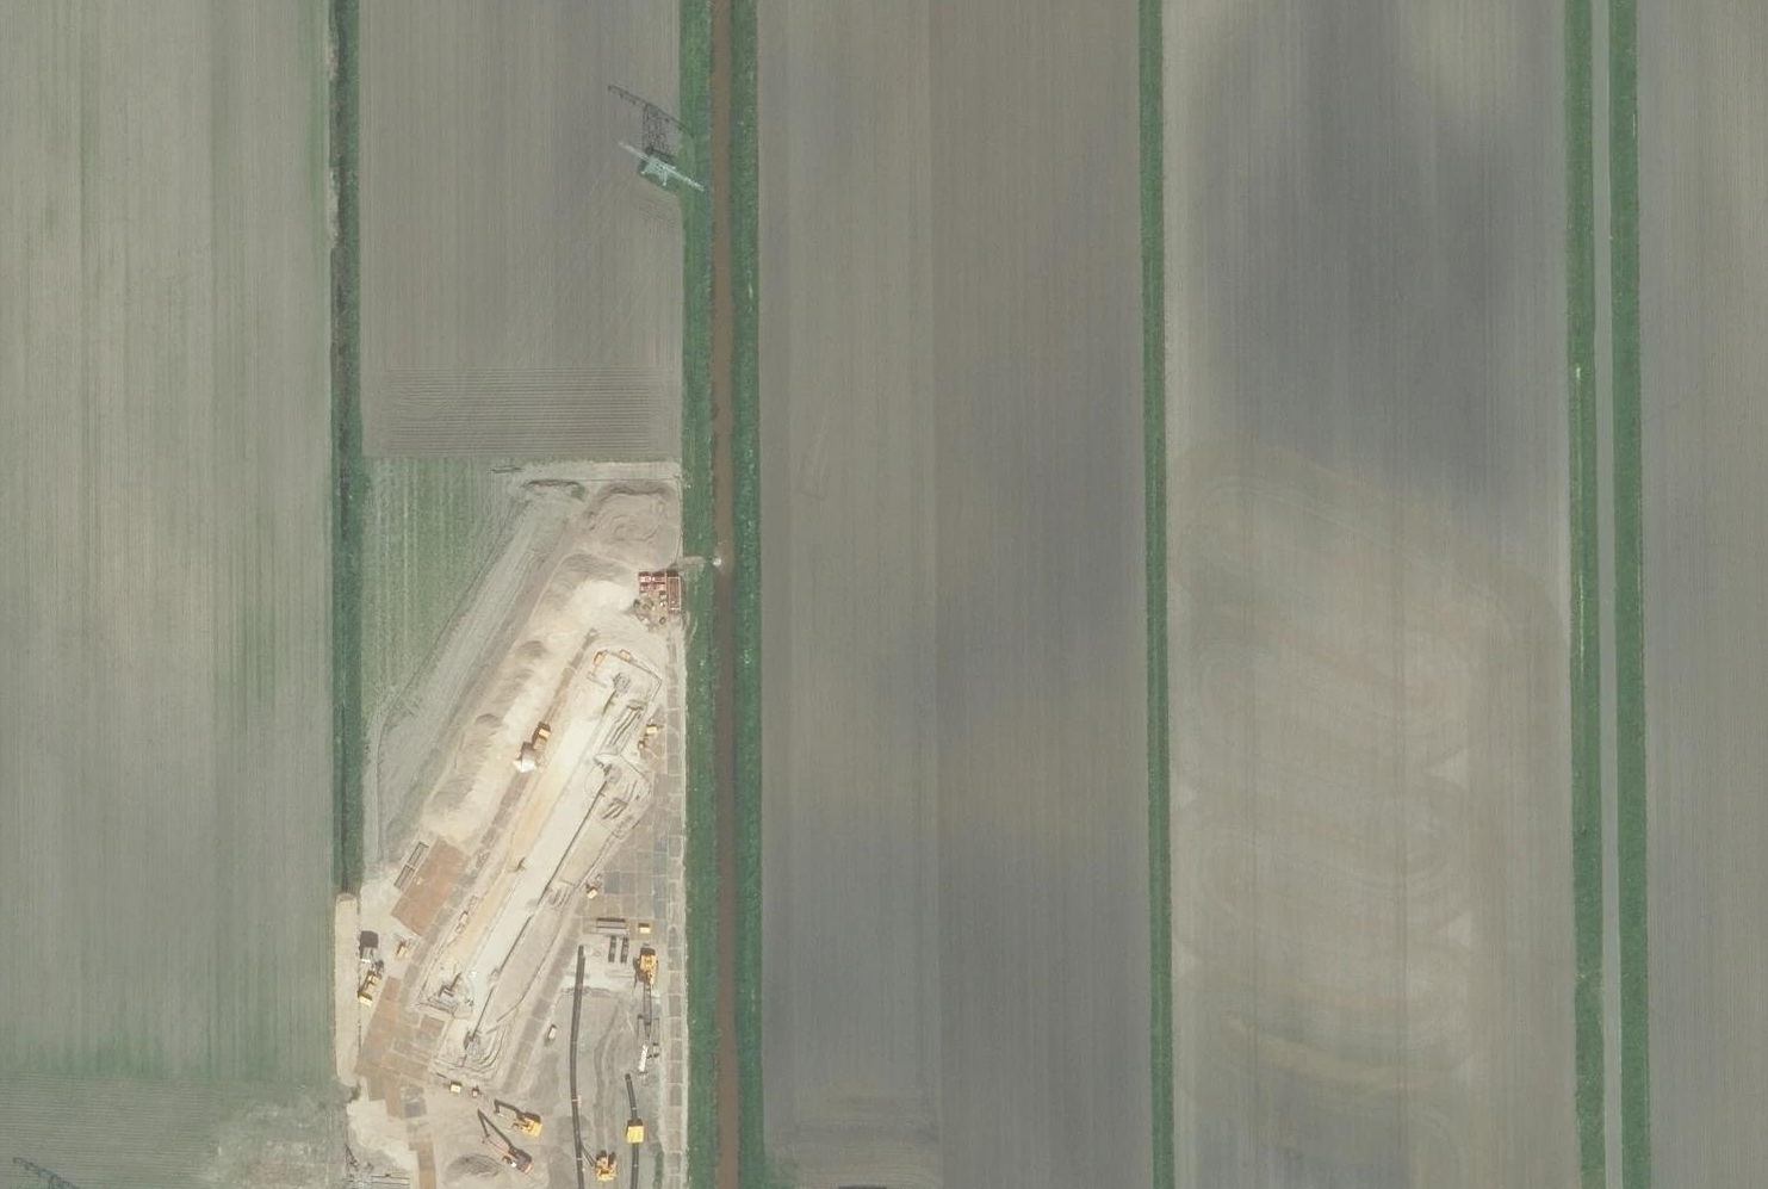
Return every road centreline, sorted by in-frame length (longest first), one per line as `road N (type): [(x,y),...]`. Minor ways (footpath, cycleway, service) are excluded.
road 1 (unclassified): [(1616,1188),(1600,0)]

